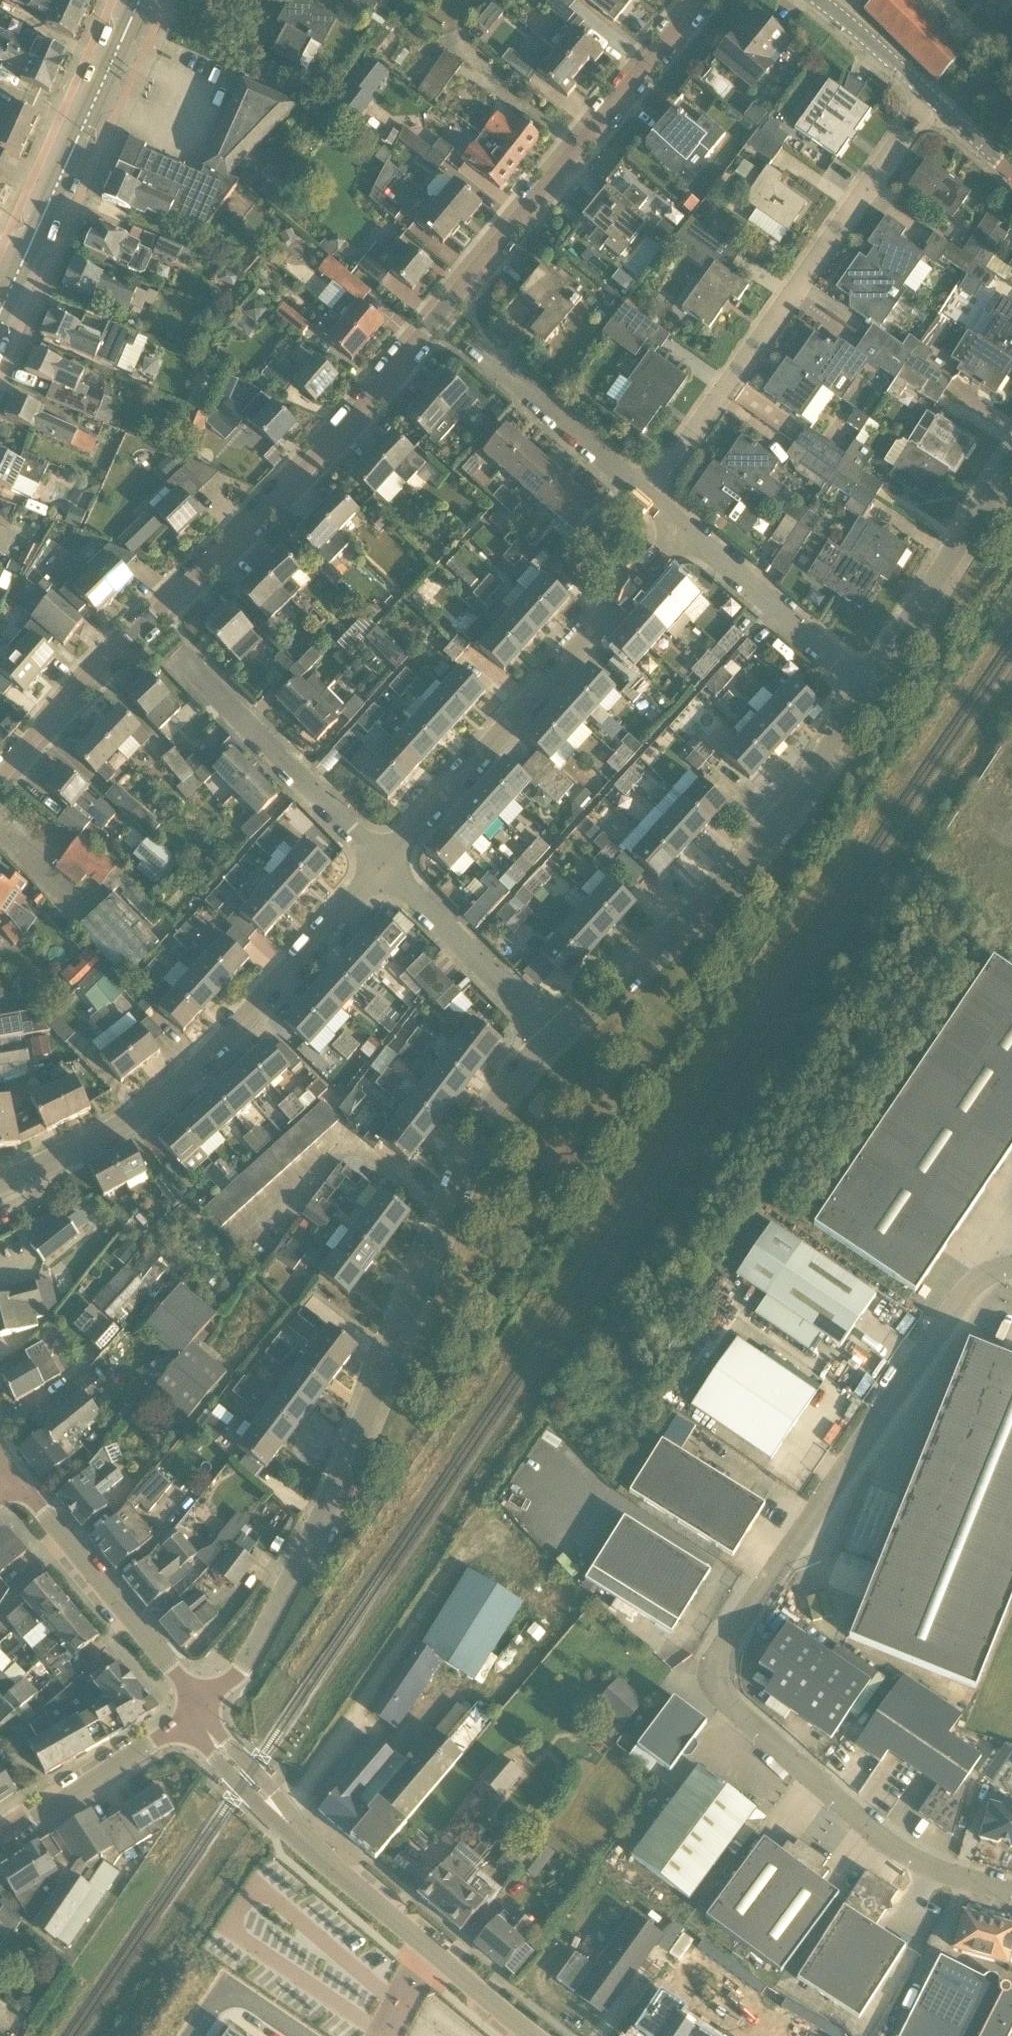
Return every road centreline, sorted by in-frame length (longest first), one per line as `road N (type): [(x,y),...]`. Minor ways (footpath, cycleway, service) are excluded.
road 1 (residential): [(0,781),(161,610),(303,476),(702,0)]
road 2 (residential): [(1011,1893),(906,1856),(722,1699),(716,1674),(721,1649),(986,1277),(1011,1271)]
road 3 (residential): [(200,1716),(246,1665),(351,1457),(466,1155),(504,1089),(552,1035)]
road 4 (residential): [(0,1186),(148,1107),(239,1022),(379,860)]
road 5 (residential): [(552,1035),(765,843),(864,691)]
road 6 (residential): [(379,860),(685,530)]
road 7 (residential): [(649,497),(908,132)]
road 8 (secondary): [(0,314),(140,0)]
road 9 (tertiary): [(431,1951),(288,1824),(200,1716)]
road 10 (tertiary): [(200,1716),(174,1668),(32,1526),(1,1482)]
road 11 (residential): [(379,860),(180,664)]
road 12 (residential): [(864,691),(1011,459)]
road 13 (tertiary): [(1011,171),(819,0)]
road 14 (residential): [(552,1035),(379,860)]
road 15 (residential): [(864,691),(685,530)]
road 16 (residential): [(0,1835),(33,1824),(200,1716)]
road 17 (residential): [(649,497),(481,353)]
road 18 (tertiary): [(533,2035),(431,1951)]

